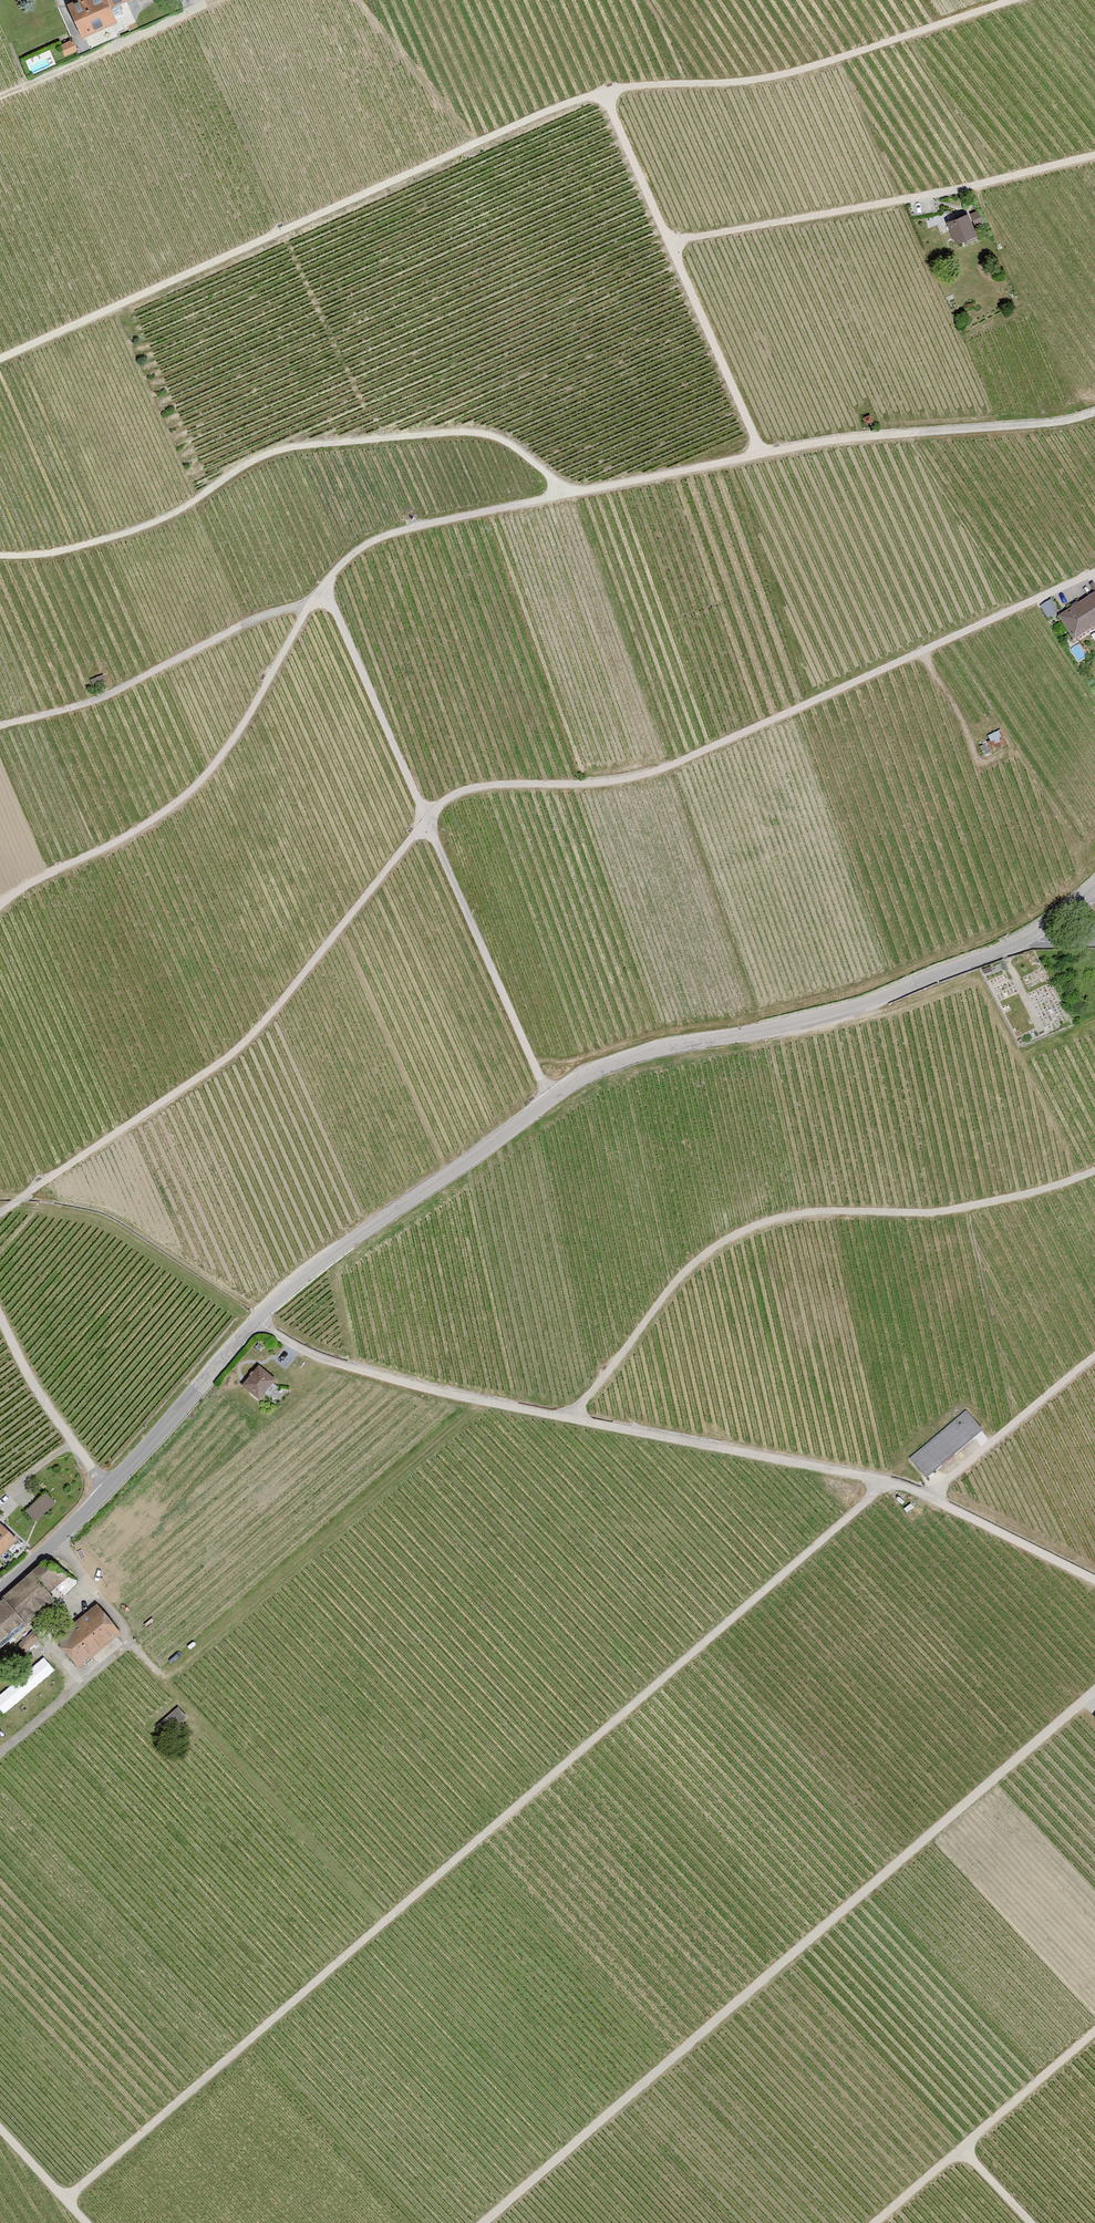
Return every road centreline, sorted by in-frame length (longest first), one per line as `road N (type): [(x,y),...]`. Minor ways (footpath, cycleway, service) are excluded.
road 1 (tertiary): [(0,1588),(104,1493),(277,1298),(579,1078),(660,1048),(859,1006),(1021,939)]
road 2 (track): [(66,2199),(888,1482)]
road 3 (track): [(0,358),(601,91),(636,82),(760,79),(1014,0)]
road 4 (track): [(1094,1578),(903,1486),(441,1392),(311,1354),(256,1319)]
road 5 (track): [(0,725),(76,708),(144,670),(315,597),(353,552),(404,529),(763,454)]
road 6 (track): [(1094,1688),(480,2222)]
road 7 (track): [(426,819),(466,789),(592,783),(666,767),(1094,573)]
road 8 (track): [(1094,154),(949,192),(667,244),(763,454)]
road 9 (track): [(1094,1169),(963,1208),(818,1208),(735,1232),(679,1276),(572,1418)]
road 10 (track): [(570,494),(505,439),(293,443),(221,478),(178,512),(93,542),(0,556)]
road 11 (track): [(0,1212),(126,1119),(232,1059),(426,819)]
road 12 (track): [(1094,414),(1054,426),(763,454)]
road 13 (track): [(426,819),(550,1099)]
road 14 (track): [(1094,2030),(874,2222)]
road 15 (track): [(315,597),(334,614),(426,819)]
road 16 (track): [(928,1497),(1094,1356)]
road 17 (track): [(0,1317),(104,1493)]
road 18 (track): [(601,91),(667,244)]
road 19 (track): [(88,2222),(0,2130)]

